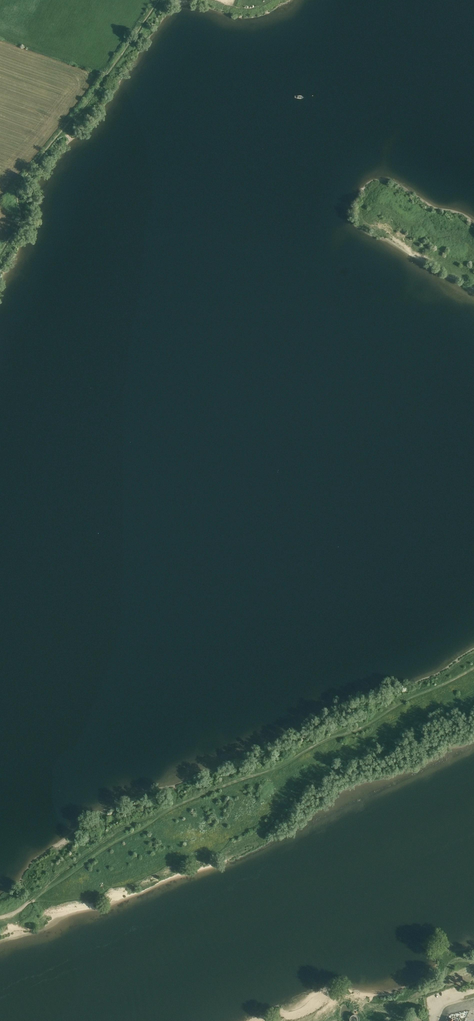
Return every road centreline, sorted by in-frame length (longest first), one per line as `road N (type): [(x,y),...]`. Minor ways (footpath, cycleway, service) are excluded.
road 1 (track): [(0,915),(133,825),(473,670)]

